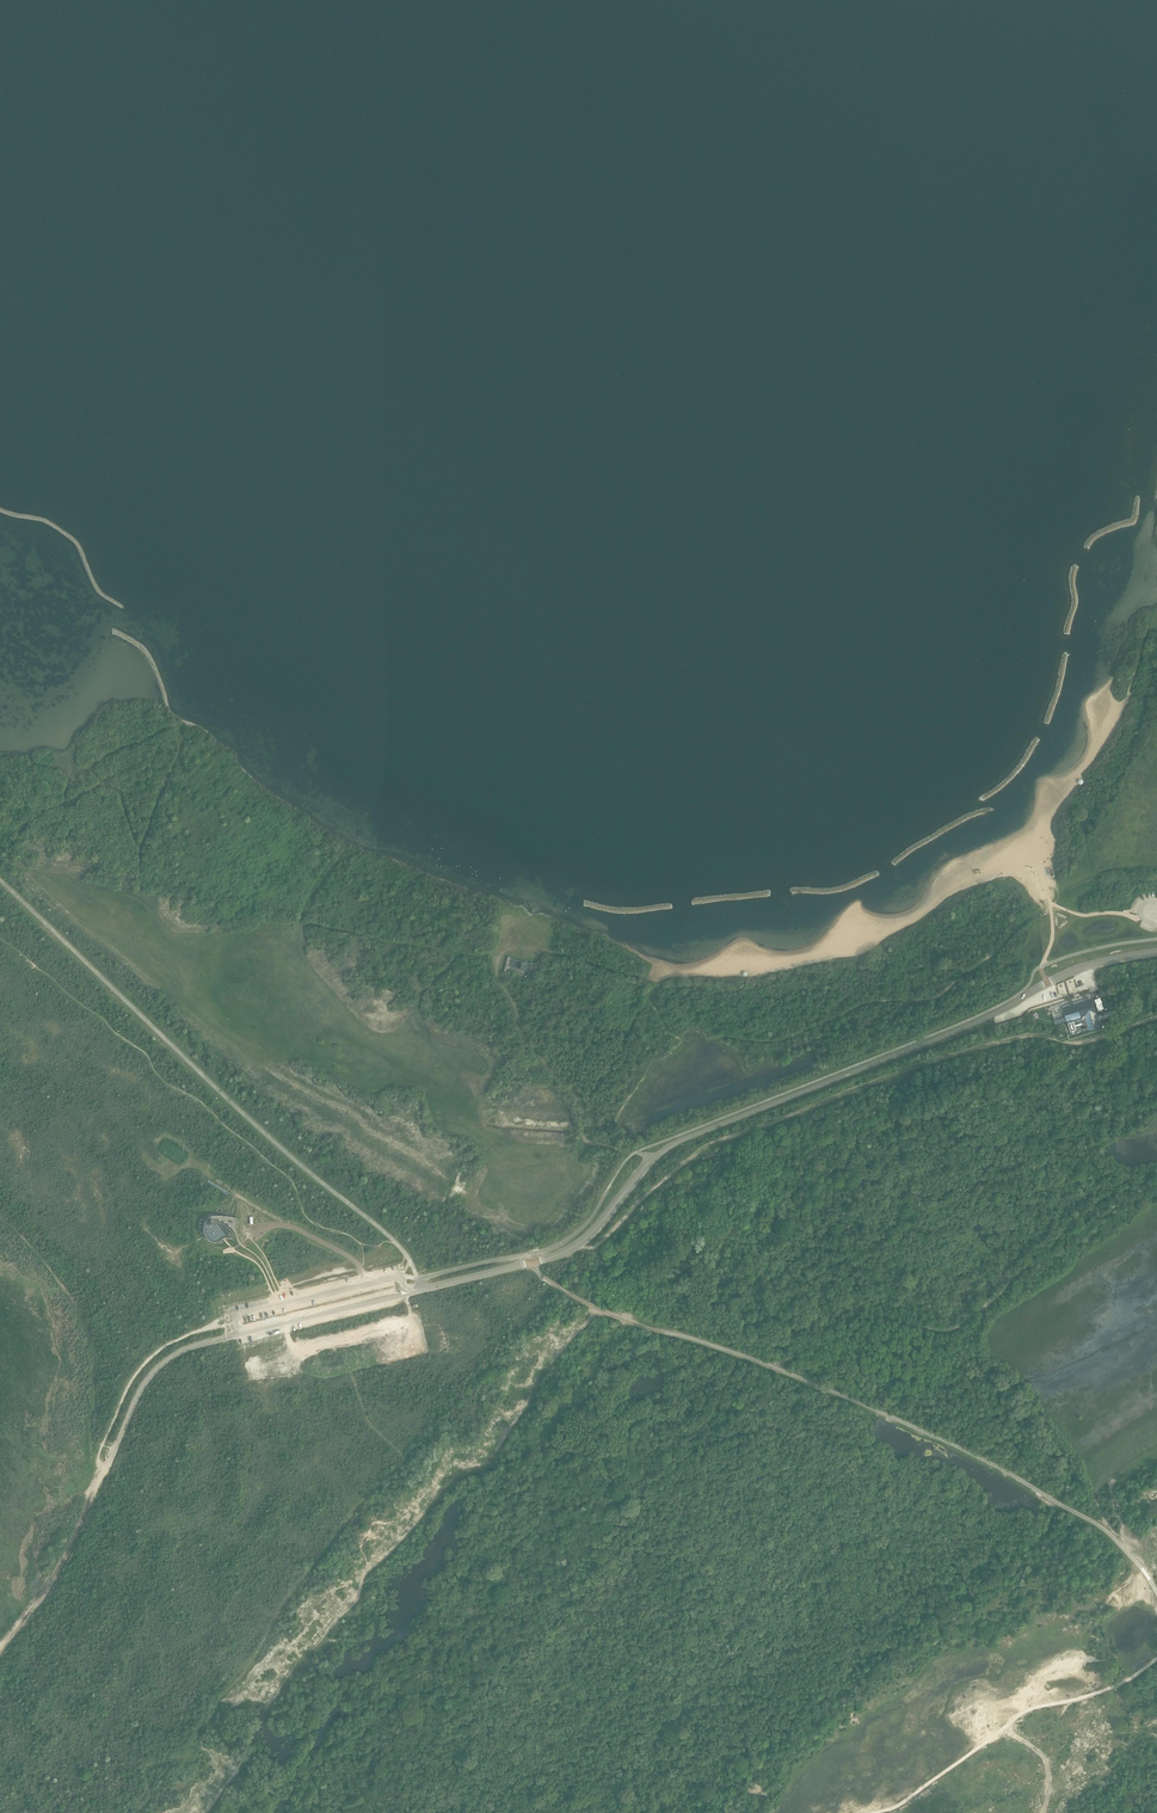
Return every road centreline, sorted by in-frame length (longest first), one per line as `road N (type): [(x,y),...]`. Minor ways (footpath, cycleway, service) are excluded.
road 1 (unclassified): [(1156,951),(1087,966),(954,1031),(699,1133),(655,1157),(577,1245)]
road 2 (track): [(0,1217),(58,1280),(94,1345),(92,1496)]
road 3 (unclassified): [(420,1290),(577,1245)]

